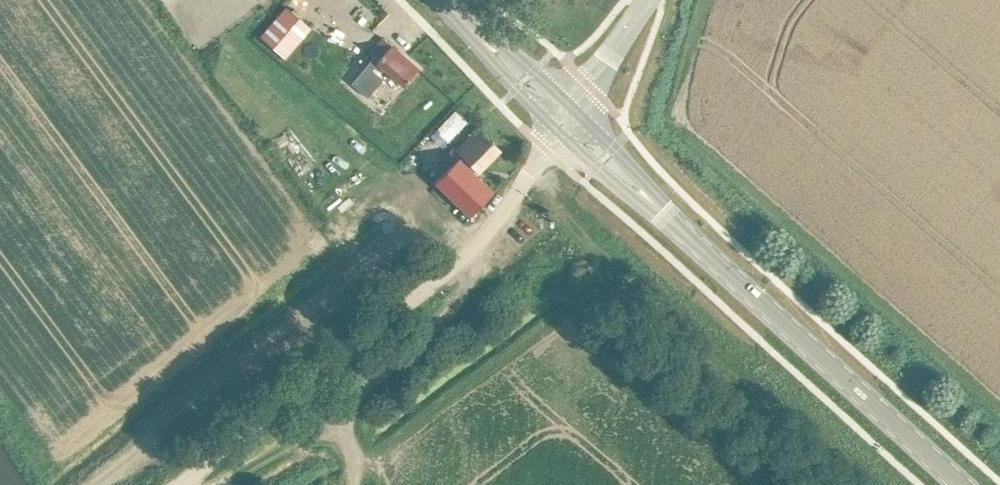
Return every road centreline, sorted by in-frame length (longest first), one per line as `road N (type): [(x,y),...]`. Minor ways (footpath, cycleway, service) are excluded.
road 1 (unclassified): [(177,484),(452,264),(489,226),(555,128)]
road 2 (secondary): [(959,484),(660,210)]
road 3 (secondary): [(660,210),(615,147),(571,105)]
road 4 (secondary): [(555,128),(660,210)]
road 5 (unclassified): [(571,105),(647,0)]

